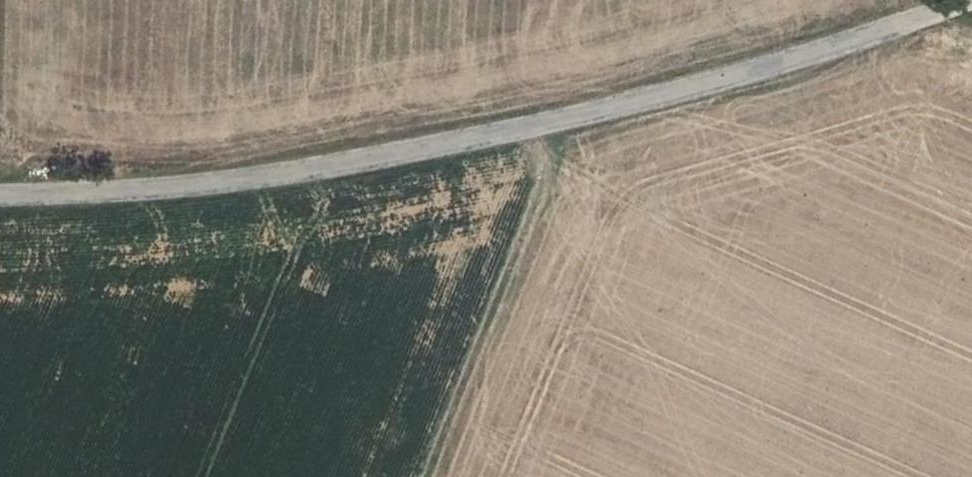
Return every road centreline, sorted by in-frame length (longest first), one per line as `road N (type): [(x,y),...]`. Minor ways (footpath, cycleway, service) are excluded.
road 1 (unclassified): [(971,2),(718,84),(485,143),(336,172),(136,196),(0,200)]
road 2 (track): [(573,121),(427,476)]

